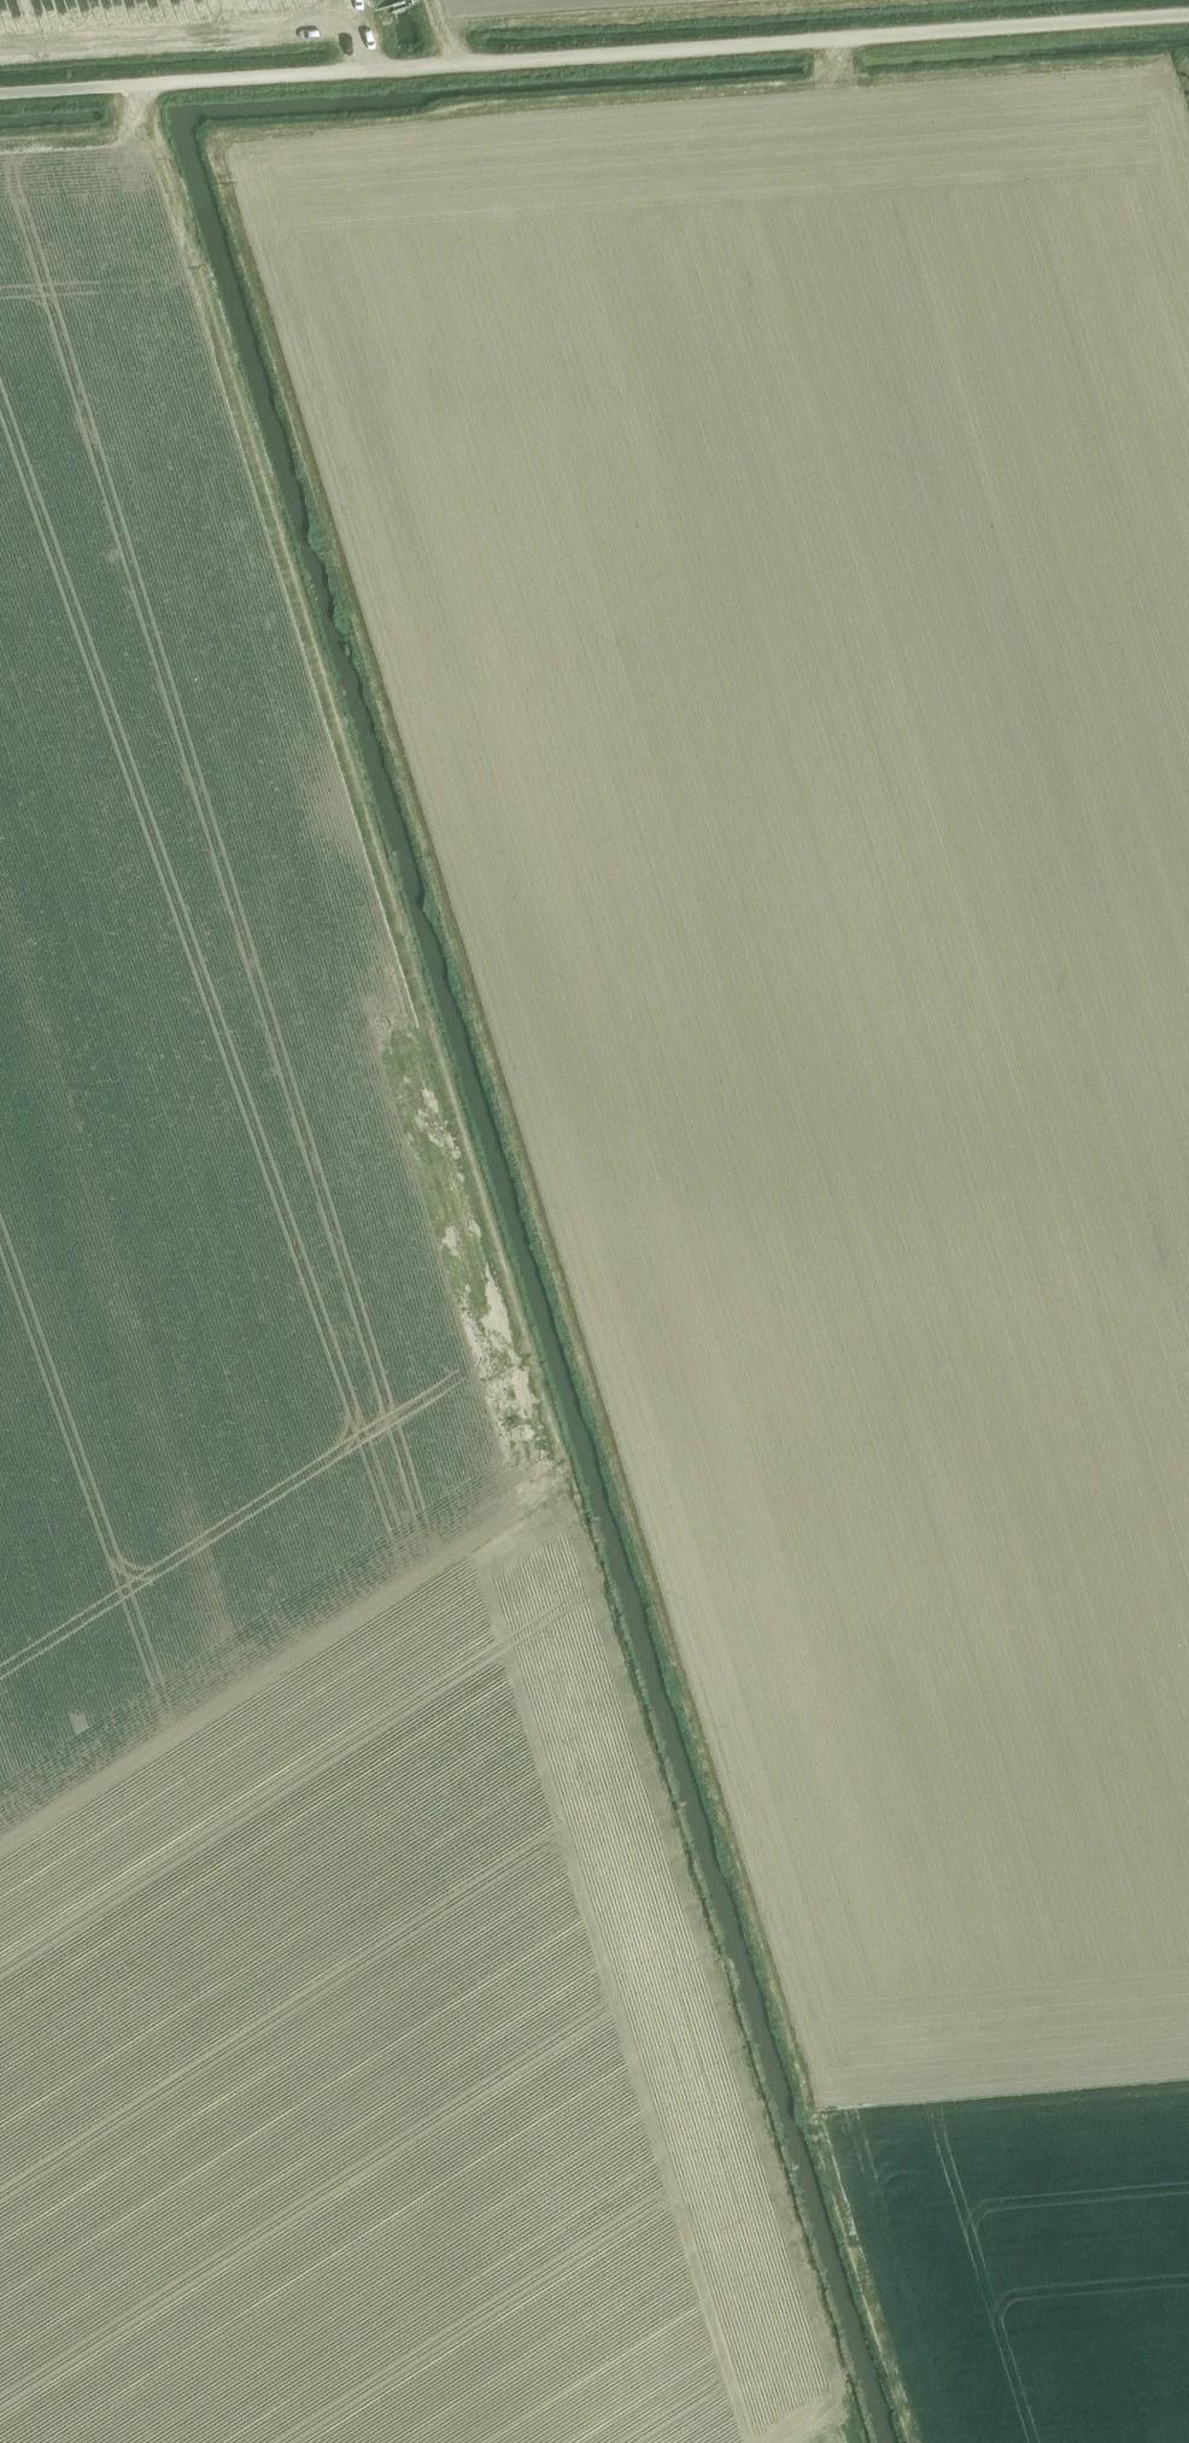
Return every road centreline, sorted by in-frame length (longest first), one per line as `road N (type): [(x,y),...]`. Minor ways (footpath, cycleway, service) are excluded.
road 1 (unclassified): [(0,92),(1188,12)]

